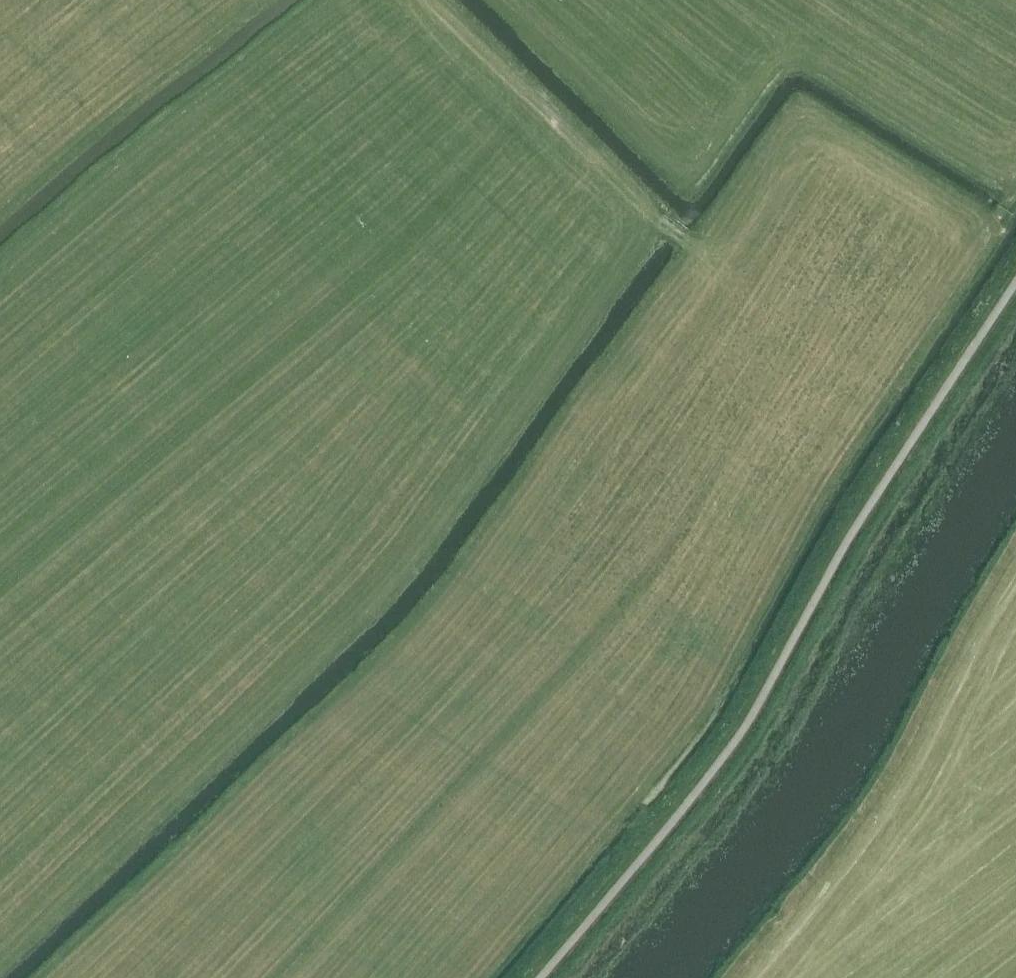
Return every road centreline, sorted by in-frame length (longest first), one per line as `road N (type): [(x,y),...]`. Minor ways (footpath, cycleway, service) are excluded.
road 1 (track): [(438,0),(704,253)]
road 2 (track): [(668,602),(618,800),(567,850)]

